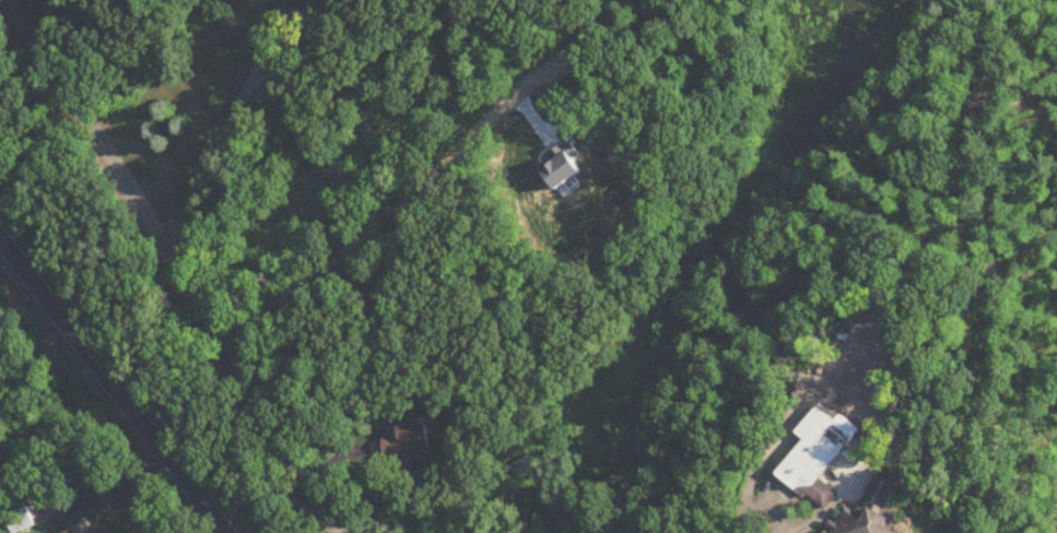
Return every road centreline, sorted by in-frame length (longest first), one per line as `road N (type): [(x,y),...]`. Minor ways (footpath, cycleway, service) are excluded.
road 1 (residential): [(8,0),(133,186),(340,532)]
road 2 (tertiary): [(226,532),(0,239)]

